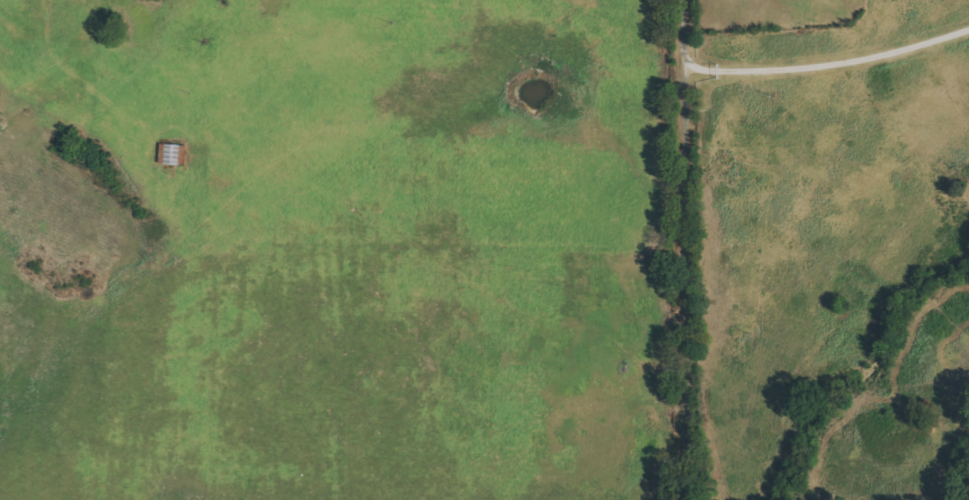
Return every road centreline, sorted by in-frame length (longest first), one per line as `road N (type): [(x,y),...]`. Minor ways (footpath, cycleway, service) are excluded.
road 1 (residential): [(688,499),(677,0)]

